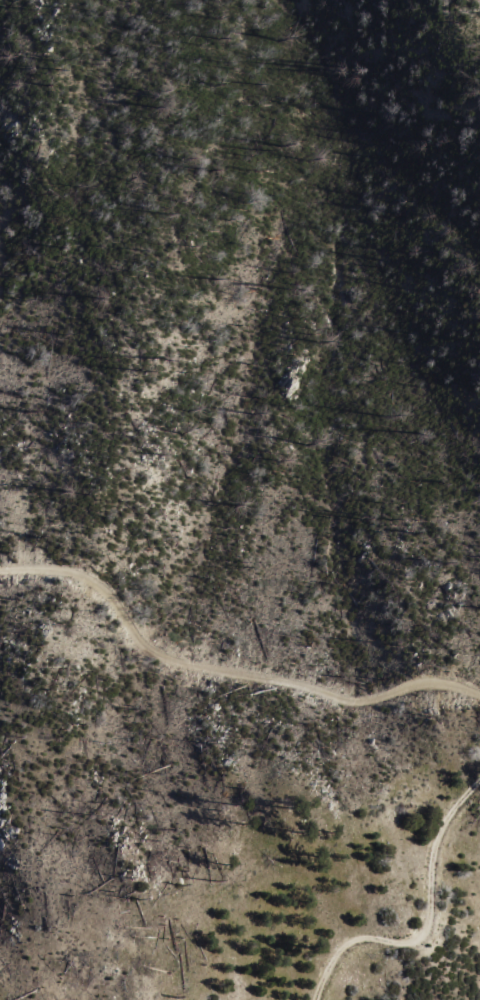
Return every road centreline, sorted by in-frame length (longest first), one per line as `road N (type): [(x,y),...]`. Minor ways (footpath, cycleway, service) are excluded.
road 1 (track): [(479,695),(344,702),(181,668),(79,575),(0,573)]
road 2 (track): [(479,785),(434,866),(431,910),(403,945),(343,951),(321,999)]

